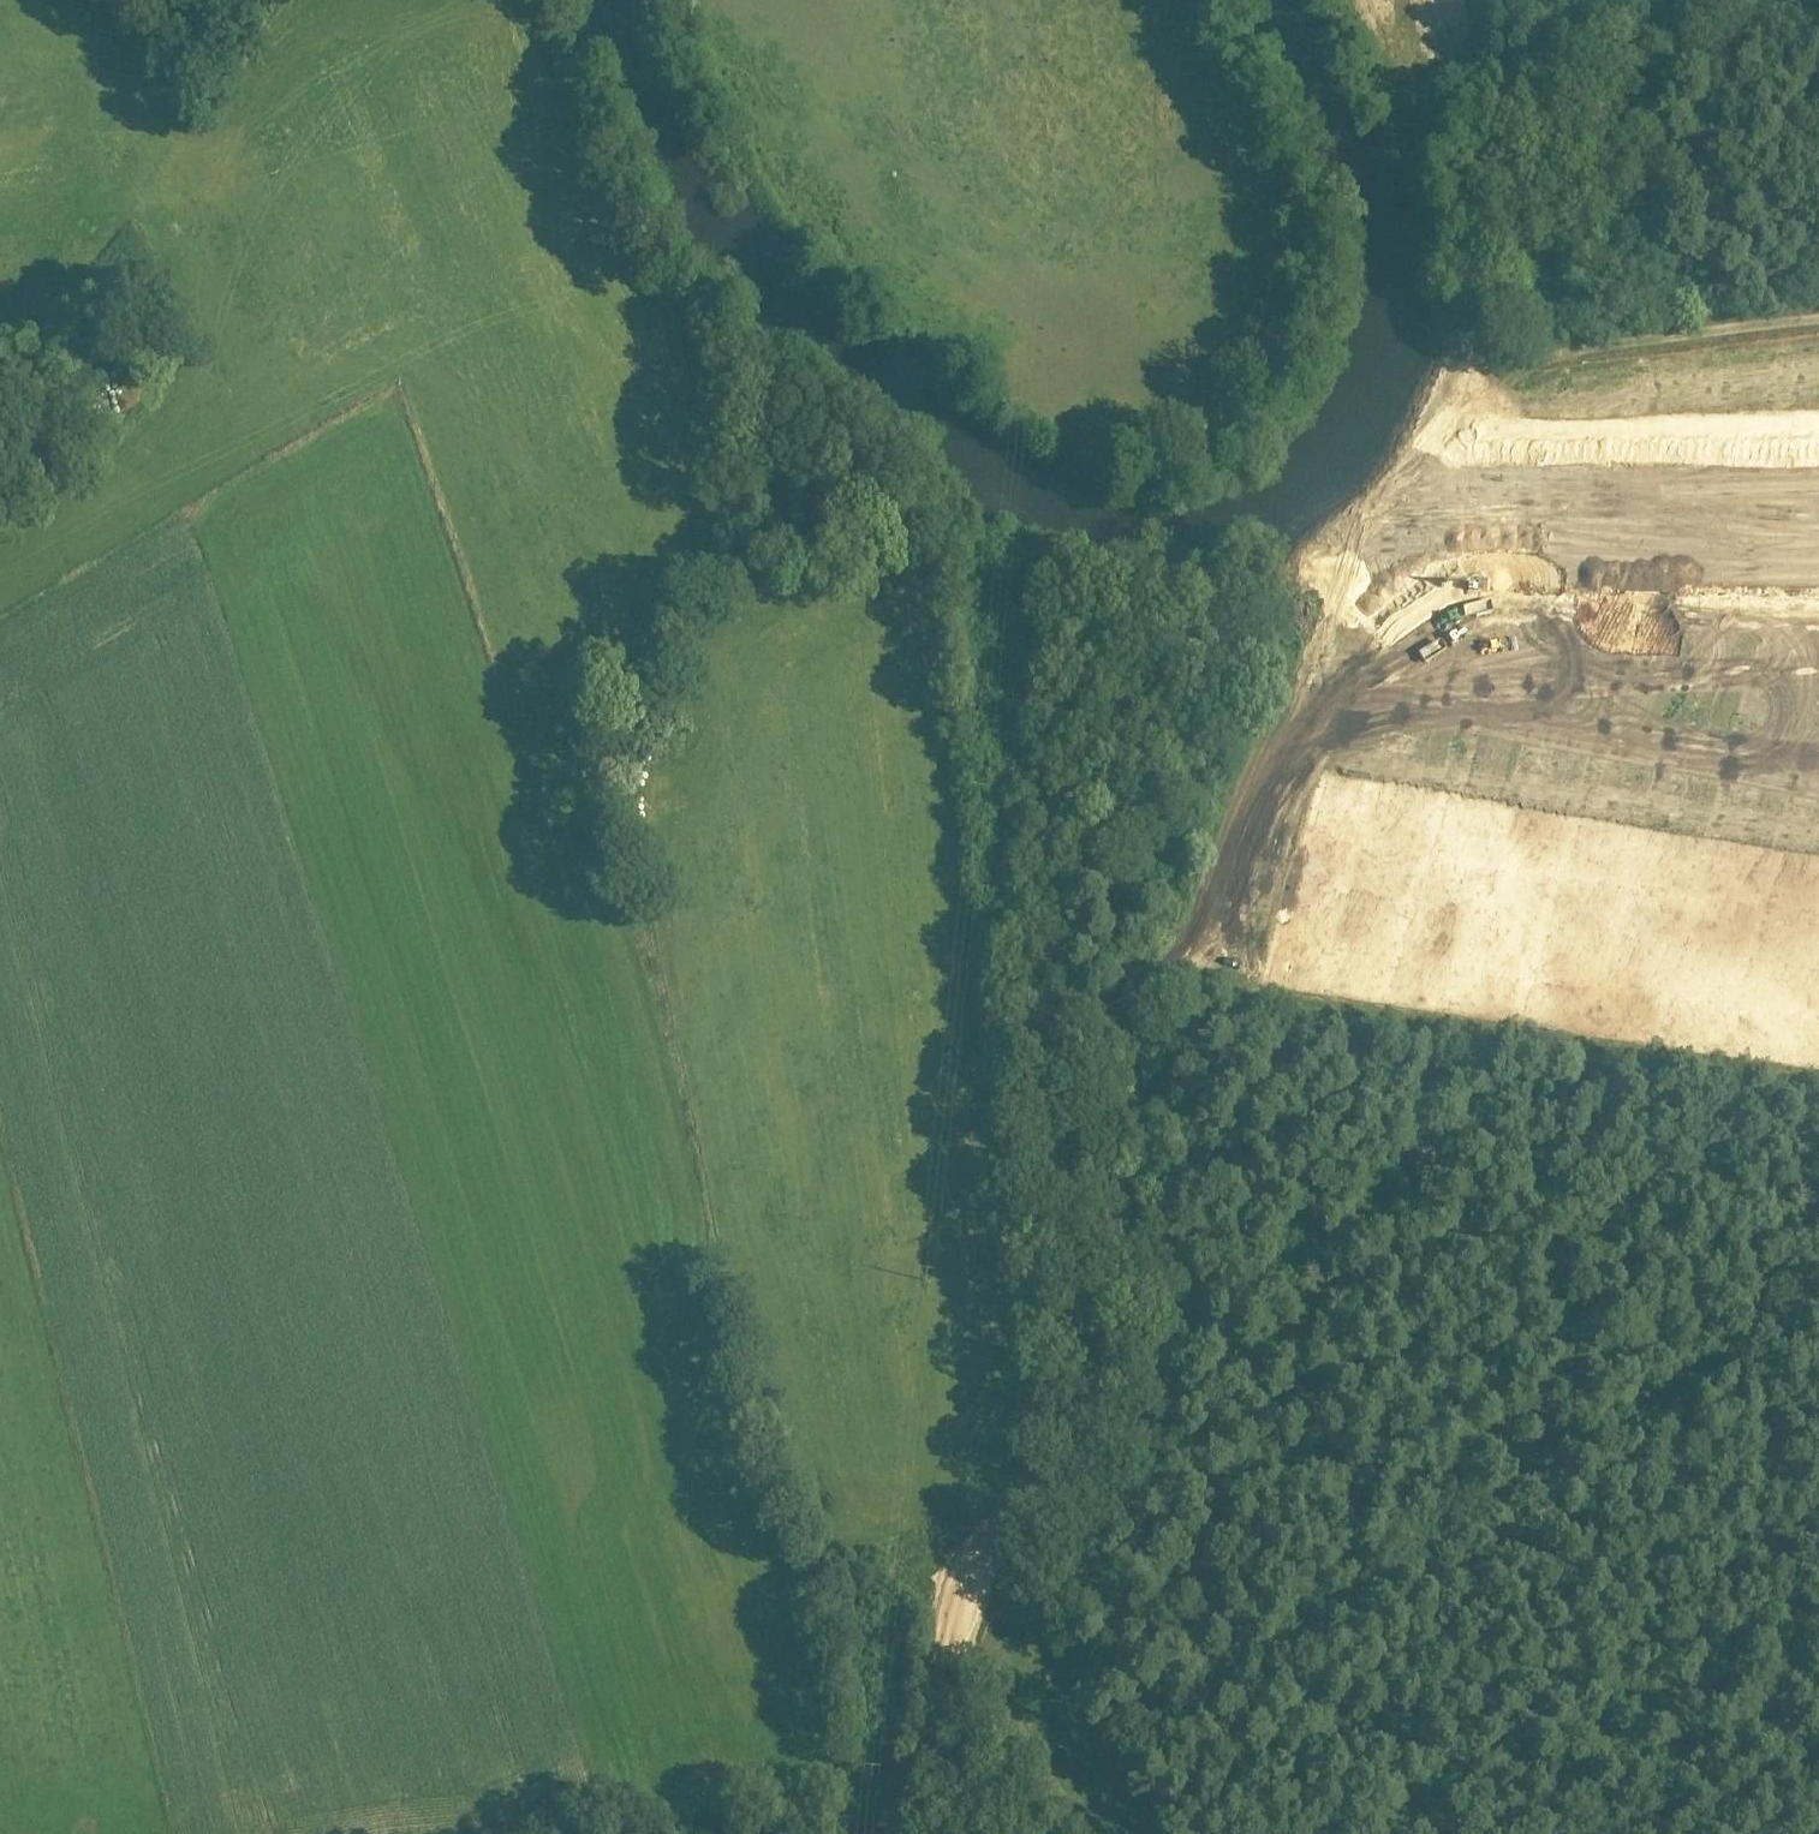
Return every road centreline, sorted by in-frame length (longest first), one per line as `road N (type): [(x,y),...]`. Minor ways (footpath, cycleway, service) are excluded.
road 1 (track): [(1119,946),(1431,430),(1563,356),(1818,335)]
road 2 (track): [(904,1833),(931,1586),(1069,1453),(1064,1037),(1119,946)]
road 3 (track): [(1818,1087),(1119,946)]

